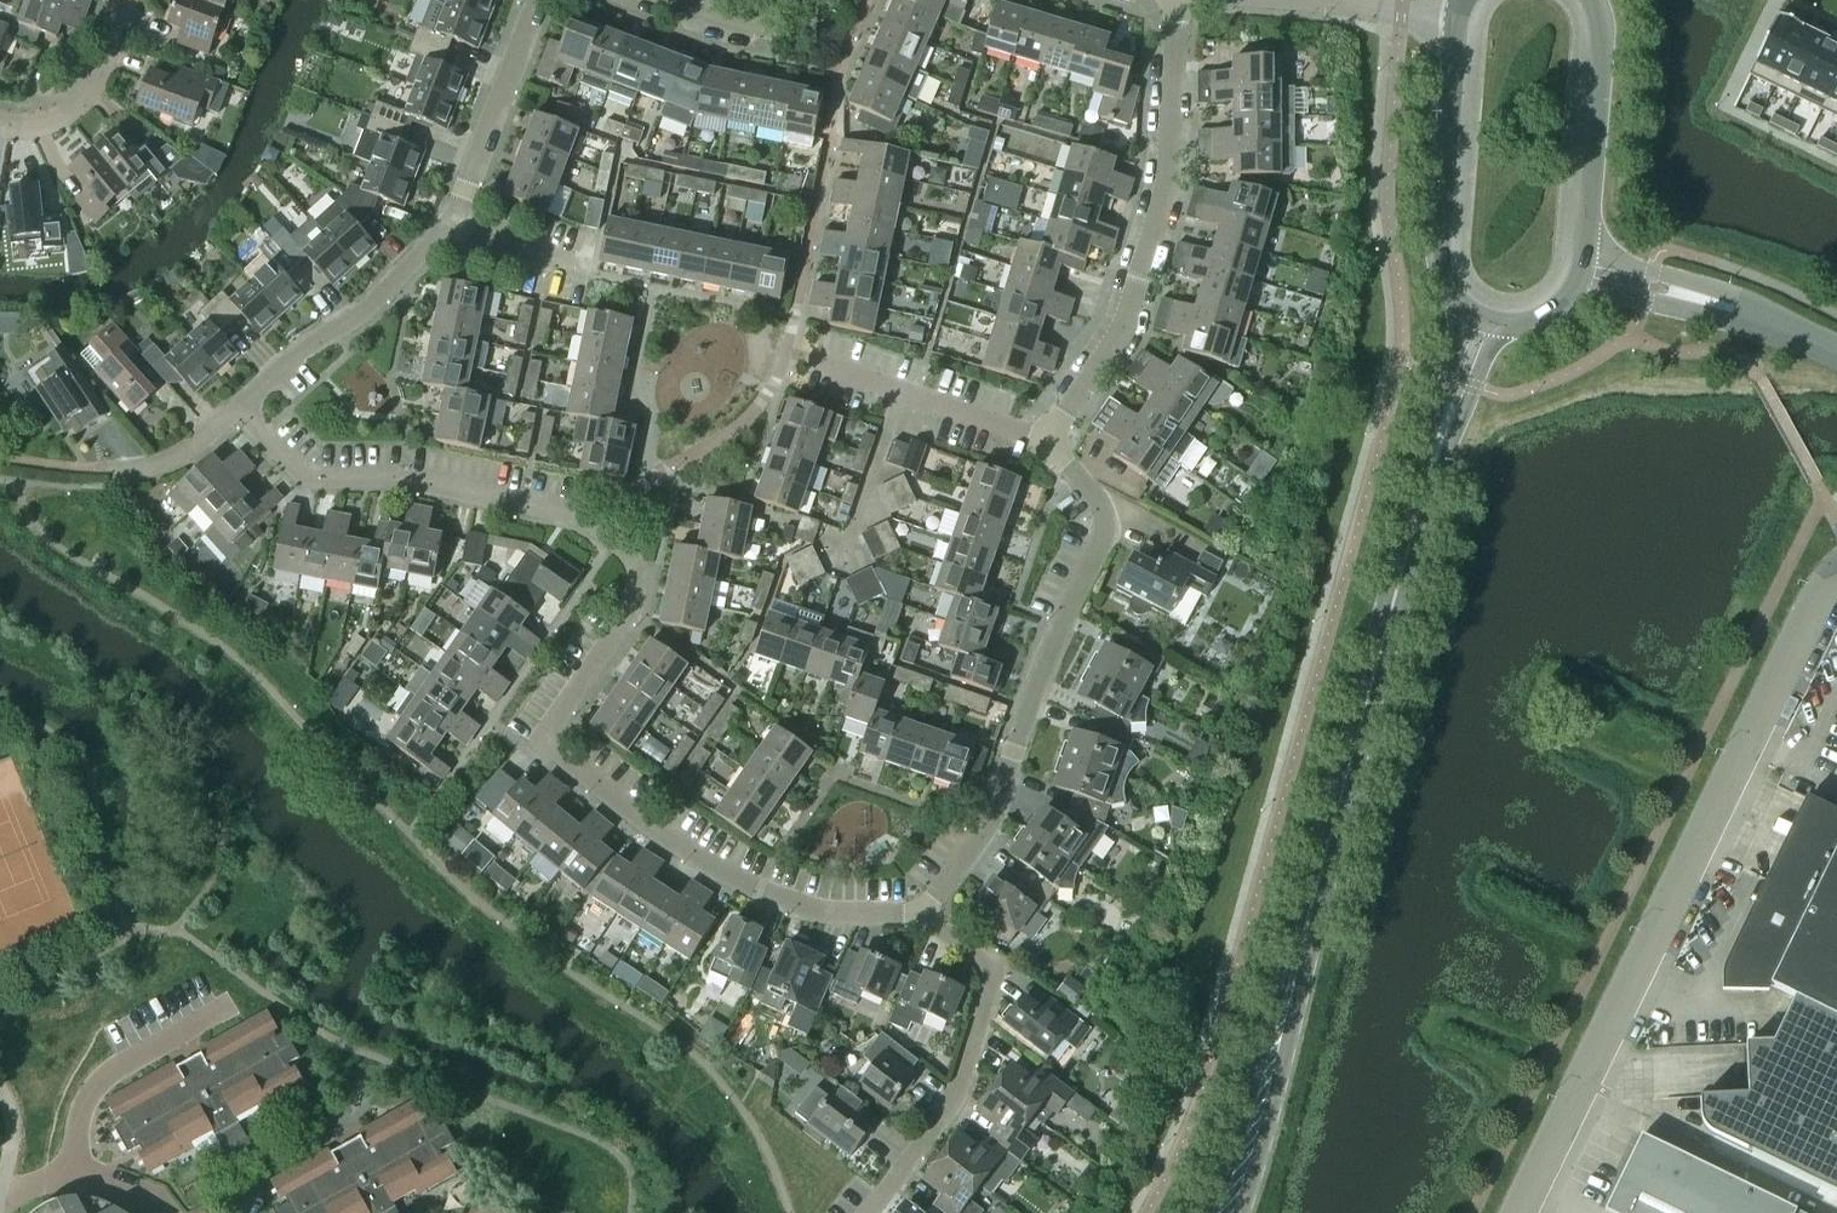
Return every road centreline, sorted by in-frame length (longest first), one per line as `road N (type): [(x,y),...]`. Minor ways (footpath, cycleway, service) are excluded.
road 1 (residential): [(922,913),(814,912),(759,894),(538,743),(629,615),(633,567),(603,534),(576,517),(405,481),(300,478),(239,409)]
road 2 (unclassified): [(1523,1212),(1836,577)]
road 3 (residential): [(922,913),(987,830),(1104,522),(1050,450)]
road 4 (residential): [(1050,450),(1123,323),(1168,171),(1176,0)]
road 5 (secondary): [(1431,473),(1314,897)]
road 6 (residential): [(870,1212),(954,1100),(992,974),(922,913)]
road 7 (secondary): [(1314,897),(1210,1212)]
road 8 (secondary): [(1242,1212),(1299,997),(1314,897)]
road 9 (secondary): [(1454,32),(1437,259),(1463,310)]
road 10 (residential): [(239,409),(383,297),(453,225)]
road 11 (secondary): [(1587,256),(1604,25),(1595,0)]
road 12 (residential): [(453,225),(538,0)]
road 13 (residential): [(0,125),(41,126),(70,114),(89,92),(127,0)]
road 14 (tertiary): [(659,0),(785,36),(824,22),(838,0)]
road 15 (residential): [(899,394),(837,572)]
road 16 (secondary): [(1463,310),(1437,404),(1431,473)]
road 17 (secondary): [(1431,473),(1499,327)]
road 18 (residential): [(1050,450),(899,394)]
road 19 (unclassified): [(1706,302),(1836,354)]
road 20 (residential): [(126,474),(162,464),(239,409)]
road 21 (unclassified): [(1577,290),(1674,307),(1706,302)]
road 22 (unclassified): [(1706,302),(1667,278),(1587,256)]
road 23 (residential): [(567,272),(453,225)]

